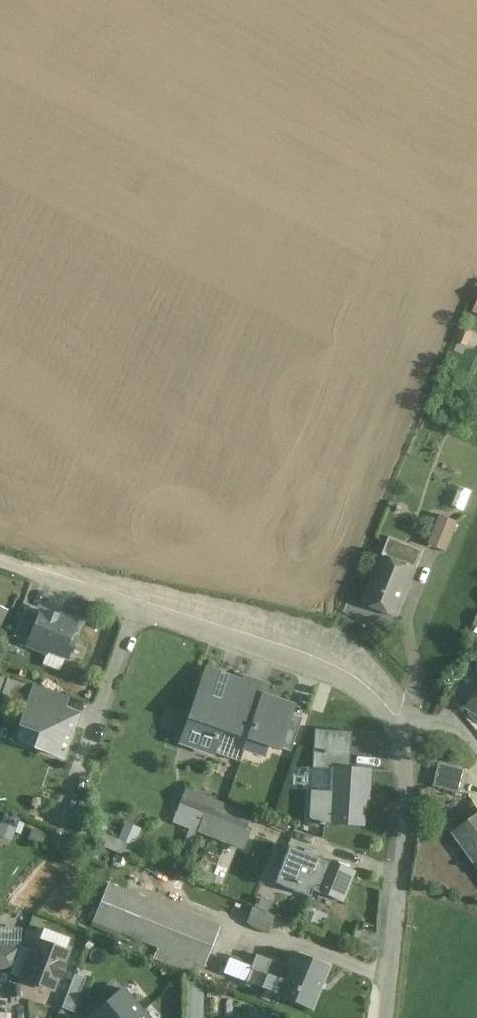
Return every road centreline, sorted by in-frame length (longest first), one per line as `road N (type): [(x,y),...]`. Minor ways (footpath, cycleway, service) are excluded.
road 1 (residential): [(404,705),(344,660),(289,639),(0,559)]
road 2 (residential): [(389,1017),(404,705)]

